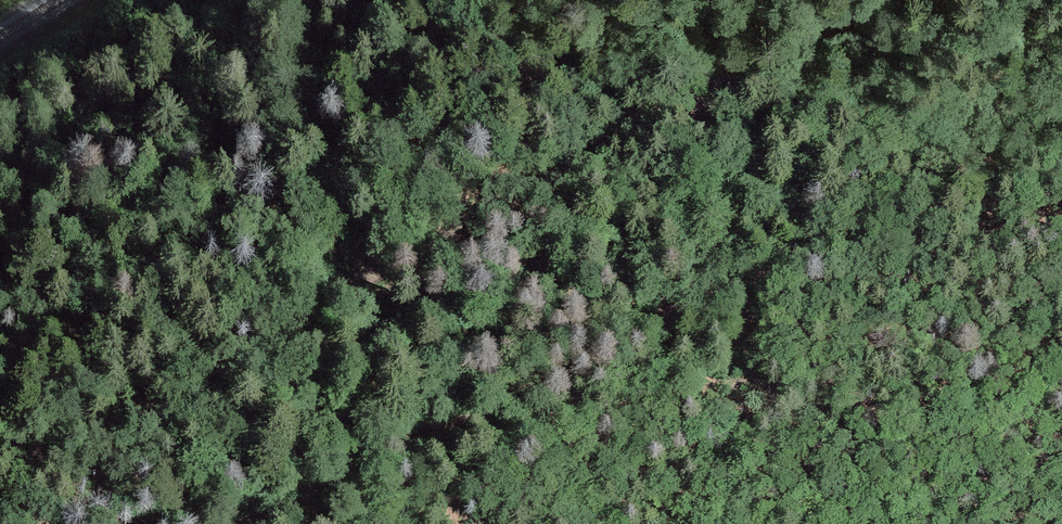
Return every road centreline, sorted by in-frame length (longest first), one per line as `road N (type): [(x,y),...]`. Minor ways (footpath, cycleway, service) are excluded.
road 1 (track): [(0,511),(224,379),(305,319),(881,0)]
road 2 (track): [(1061,64),(994,131),(252,523)]

